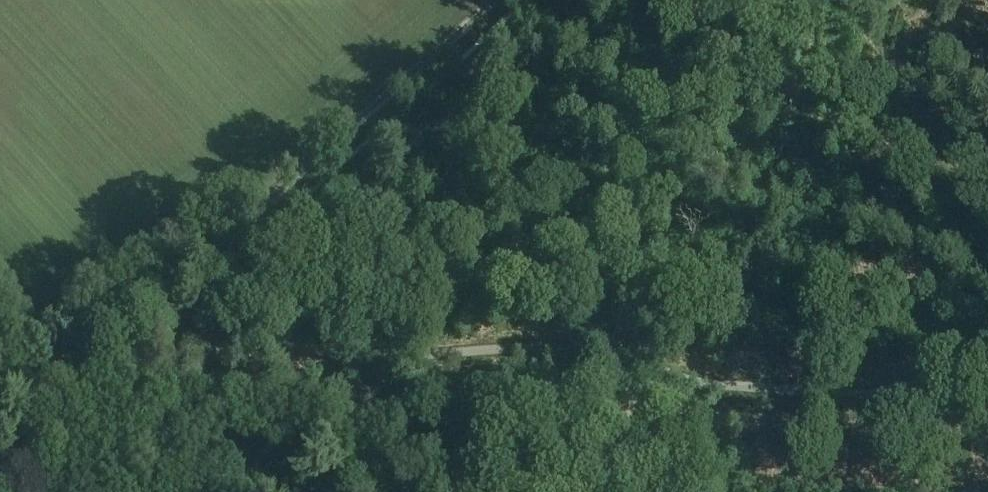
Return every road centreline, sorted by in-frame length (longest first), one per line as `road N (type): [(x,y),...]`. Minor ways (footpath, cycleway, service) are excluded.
road 1 (track): [(495,0),(88,358),(12,391)]
road 2 (track): [(89,386),(111,395),(698,419)]
road 3 (track): [(713,419),(987,430)]

